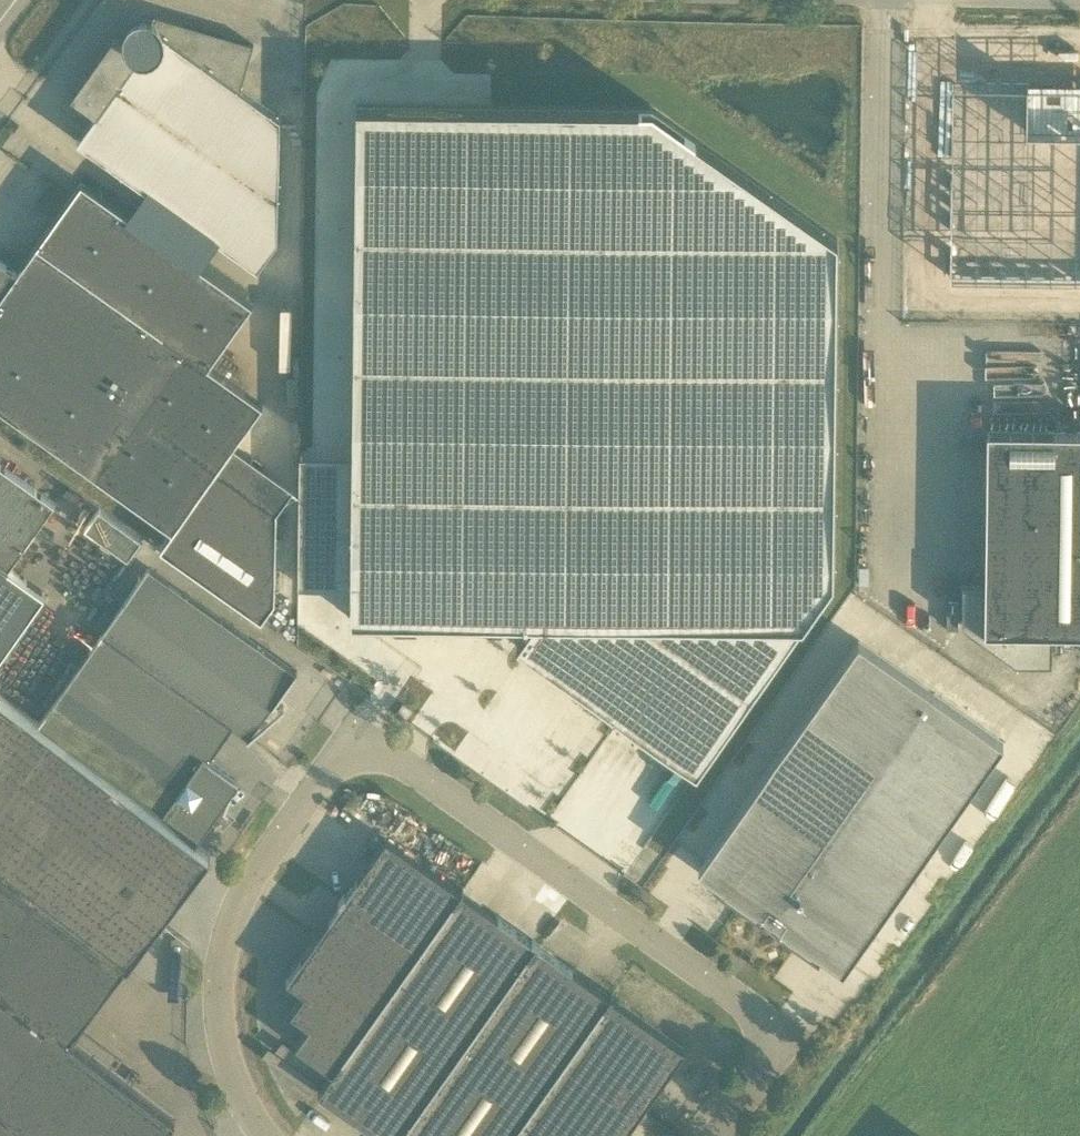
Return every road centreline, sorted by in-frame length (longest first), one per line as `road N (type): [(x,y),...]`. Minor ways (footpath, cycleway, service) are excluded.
road 1 (unclassified): [(720,1135),(778,1066),(784,1037),(765,1002),(423,756),(399,746),(368,751)]
road 2 (unclassified): [(368,751),(340,771),(247,920),(235,999),(238,1043),(251,1083),(285,1135)]

